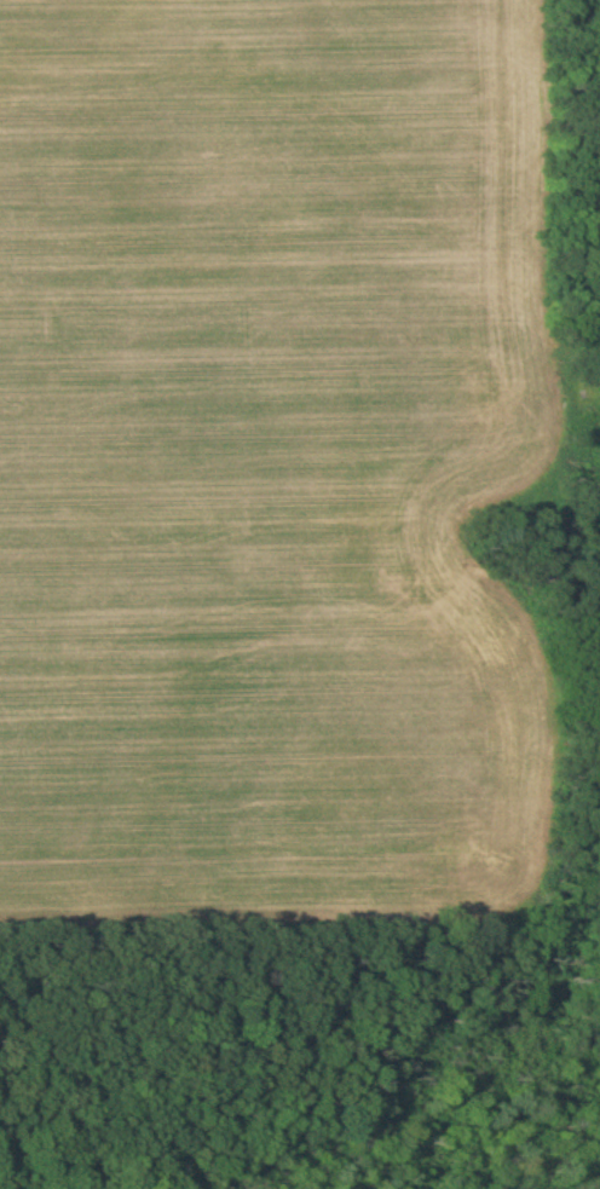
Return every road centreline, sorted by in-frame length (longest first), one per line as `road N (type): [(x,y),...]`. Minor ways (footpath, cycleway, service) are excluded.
road 1 (residential): [(0,292),(429,305),(514,226),(538,0)]

